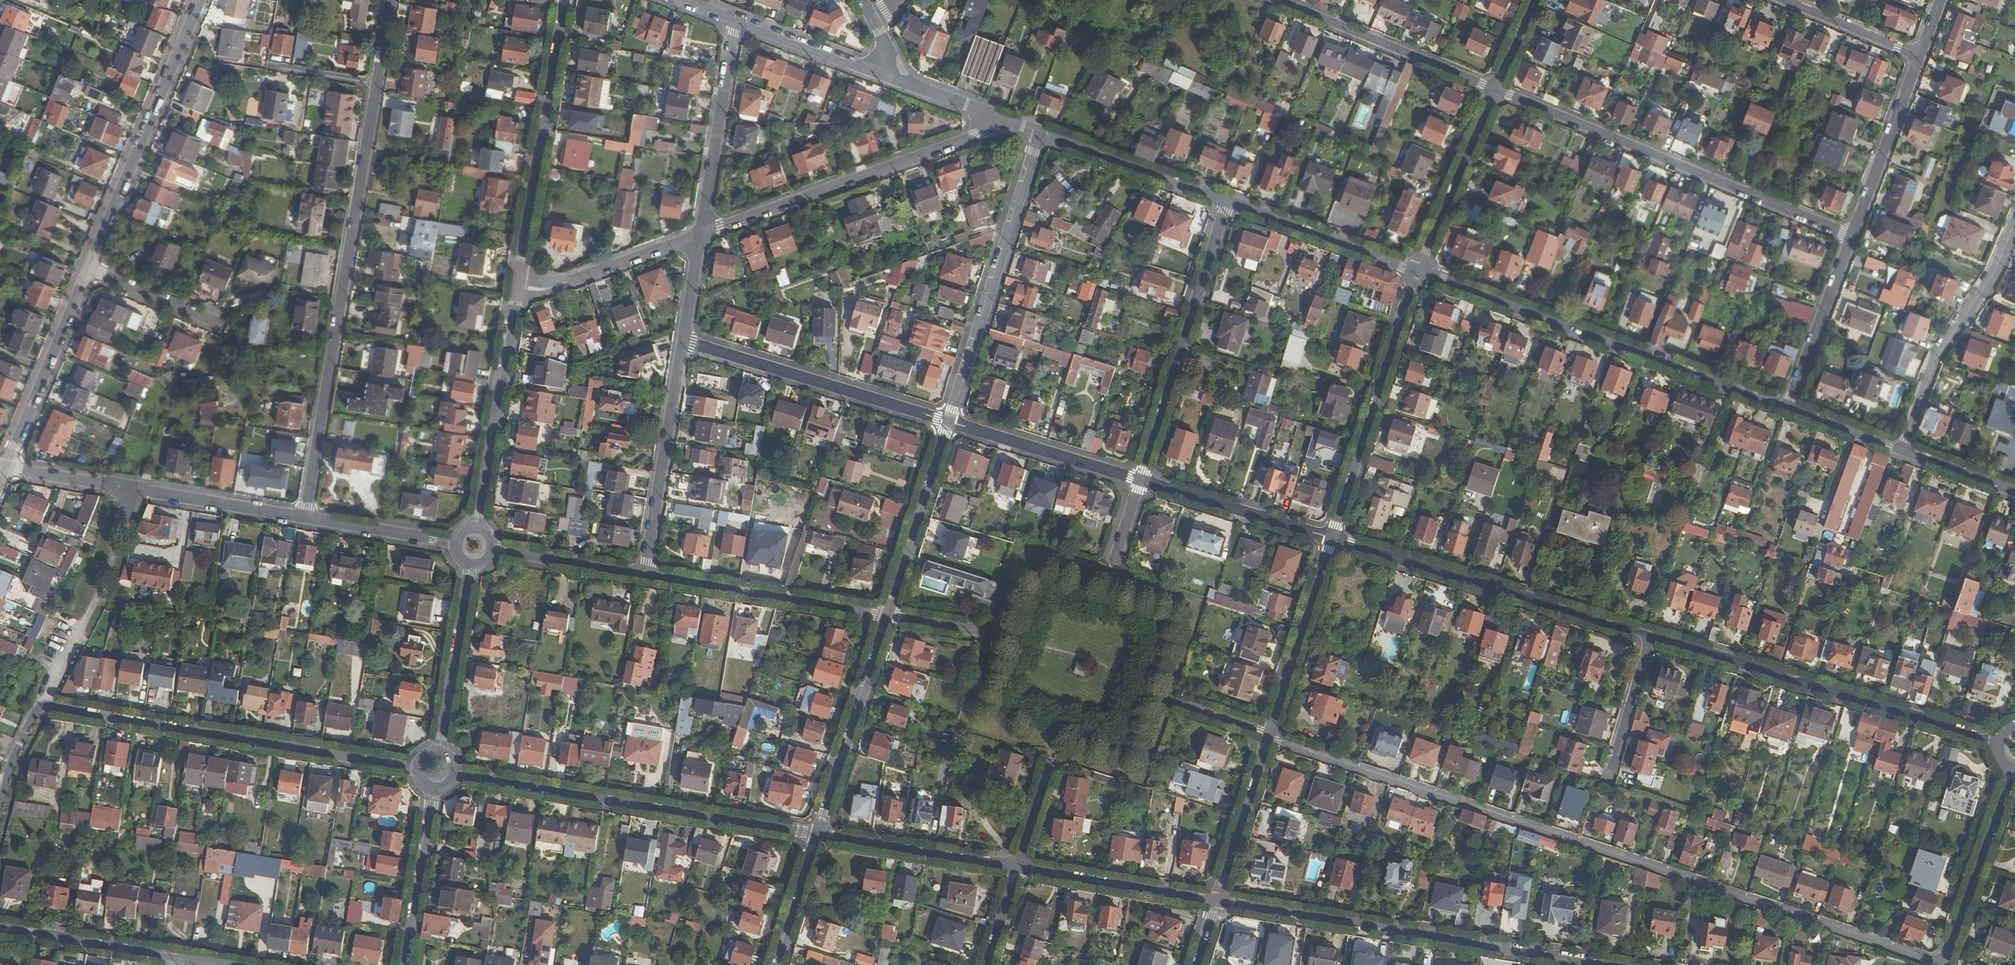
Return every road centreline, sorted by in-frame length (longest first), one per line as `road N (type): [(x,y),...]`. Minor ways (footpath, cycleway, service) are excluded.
road 1 (residential): [(1268,738),(1944,964)]
road 2 (residential): [(1332,538),(1995,743)]
road 3 (residential): [(0,806),(43,705),(416,767)]
road 4 (residential): [(306,519),(378,83)]
road 5 (residential): [(1217,901),(1608,964)]
road 6 (residential): [(1787,410),(1417,270)]
road 7 (residential): [(1495,90),(1852,236)]
road 8 (residential): [(457,774),(819,834)]
road 9 (residential): [(701,233),(1014,123)]
road 10 (residential): [(949,422),(1040,132)]
road 11 (residential): [(1227,201),(1141,480)]
road 12 (residential): [(200,0),(88,268)]
road 13 (residential): [(565,0),(518,285)]
road 14 (residential): [(1417,270),(1332,538)]
road 15 (residential): [(683,341),(949,422)]
road 16 (residential): [(518,285),(477,528)]
road 17 (residential): [(887,615),(645,574)]
road 18 (residential): [(2014,493),(1787,410)]
road 19 (residential): [(683,341),(645,574)]
road 20 (residential): [(1278,0),(1495,90)]
road 21 (residential): [(227,964),(0,927)]
road 22 (residential): [(819,834),(887,615)]
road 23 (residential): [(736,19),(701,233)]
road 24 (residential): [(88,268),(6,468)]
road 25 (residential): [(306,519),(103,484)]
road 26 (residential): [(1332,538),(1270,733)]
road 27 (residential): [(887,615),(949,422)]
road 28 (residential): [(1227,201),(1417,270)]
road 29 (residential): [(1944,964),(2010,773)]
road 30 (residential): [(1018,866),(1217,901)]
road 31 (residential): [(819,834),(1018,866)]
road 32 (residential): [(949,422),(1141,480)]
road 33 (residential): [(1141,480),(1332,538)]
road 34 (residential): [(1040,132),(1227,201)]
road 35 (residential): [(1495,90),(1417,270)]
road 36 (residential): [(518,285),(549,288),(701,233)]
road 37 (residential): [(1852,236),(1920,56)]
road 38 (residential): [(472,563),(440,748)]
road 39 (residential): [(1787,410),(1852,236)]
road 40 (residential): [(433,789),(404,964)]
road 41 (residential): [(1268,738),(1217,901)]
road 42 (residential): [(736,19),(882,74)]
road 43 (residential): [(645,574),(492,549)]
road 44 (residential): [(457,543),(306,519)]
road 45 (residential): [(224,325),(88,268)]
road 46 (residential): [(1784,0),(1920,56)]
road 47 (residential): [(882,74),(1014,123)]
road 48 (residential): [(777,964),(819,834)]

